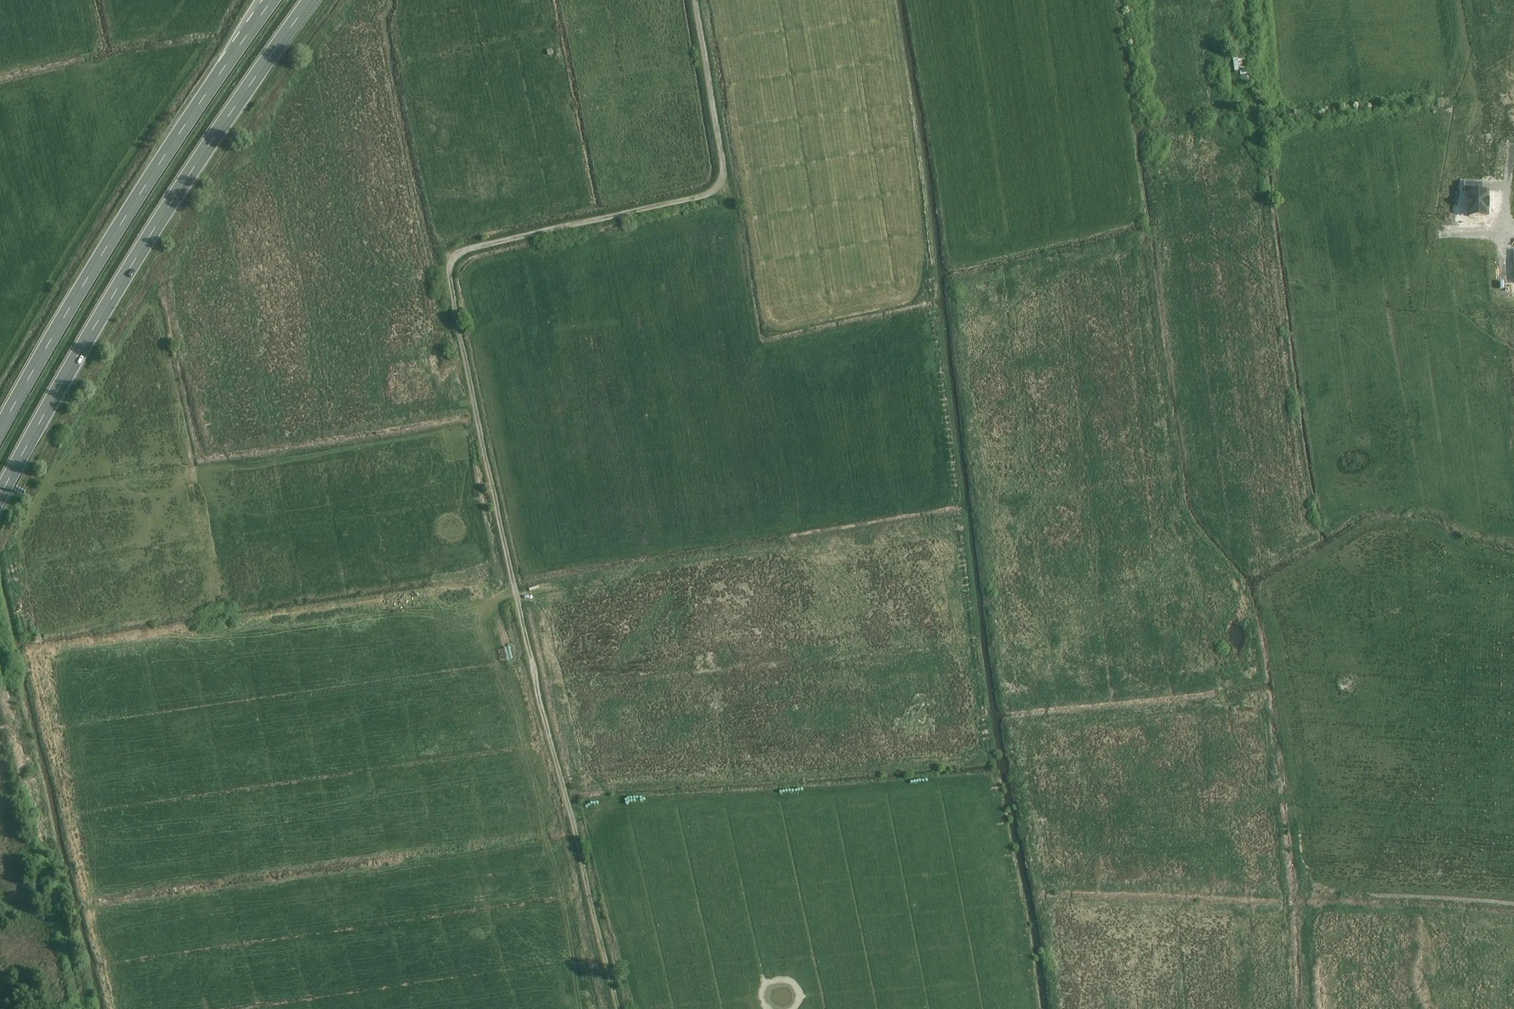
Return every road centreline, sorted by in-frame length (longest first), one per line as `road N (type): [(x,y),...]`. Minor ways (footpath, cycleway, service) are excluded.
road 1 (track): [(694,0),(722,180),(710,193),(466,248),(452,257),(450,273),(513,579),(618,1008)]
road 2 (motorway): [(0,498),(129,270),(312,0)]
road 3 (motorway): [(273,0),(122,223),(0,433)]
road 4 (residential): [(1364,224),(1371,495)]
road 5 (residential): [(1118,0),(1068,117),(1177,171)]
road 6 (residential): [(1421,0),(1392,76),(1364,224)]
road 7 (residential): [(1196,172),(1222,33),(1149,0)]
road 8 (residential): [(1371,495),(1376,701)]
road 9 (residential): [(1198,497),(1371,495)]
road 10 (residential): [(1190,354),(1020,359)]
road 11 (residential): [(1195,224),(1364,224)]
road 12 (residential): [(1038,499),(1198,497)]
road 13 (residential): [(1513,374),(1502,229)]
road 14 (residential): [(1198,497),(1190,354)]
road 15 (residential): [(1371,495),(1513,493)]
road 16 (residential): [(1502,229),(1364,224)]
road 17 (residential): [(1190,354),(1195,224)]

